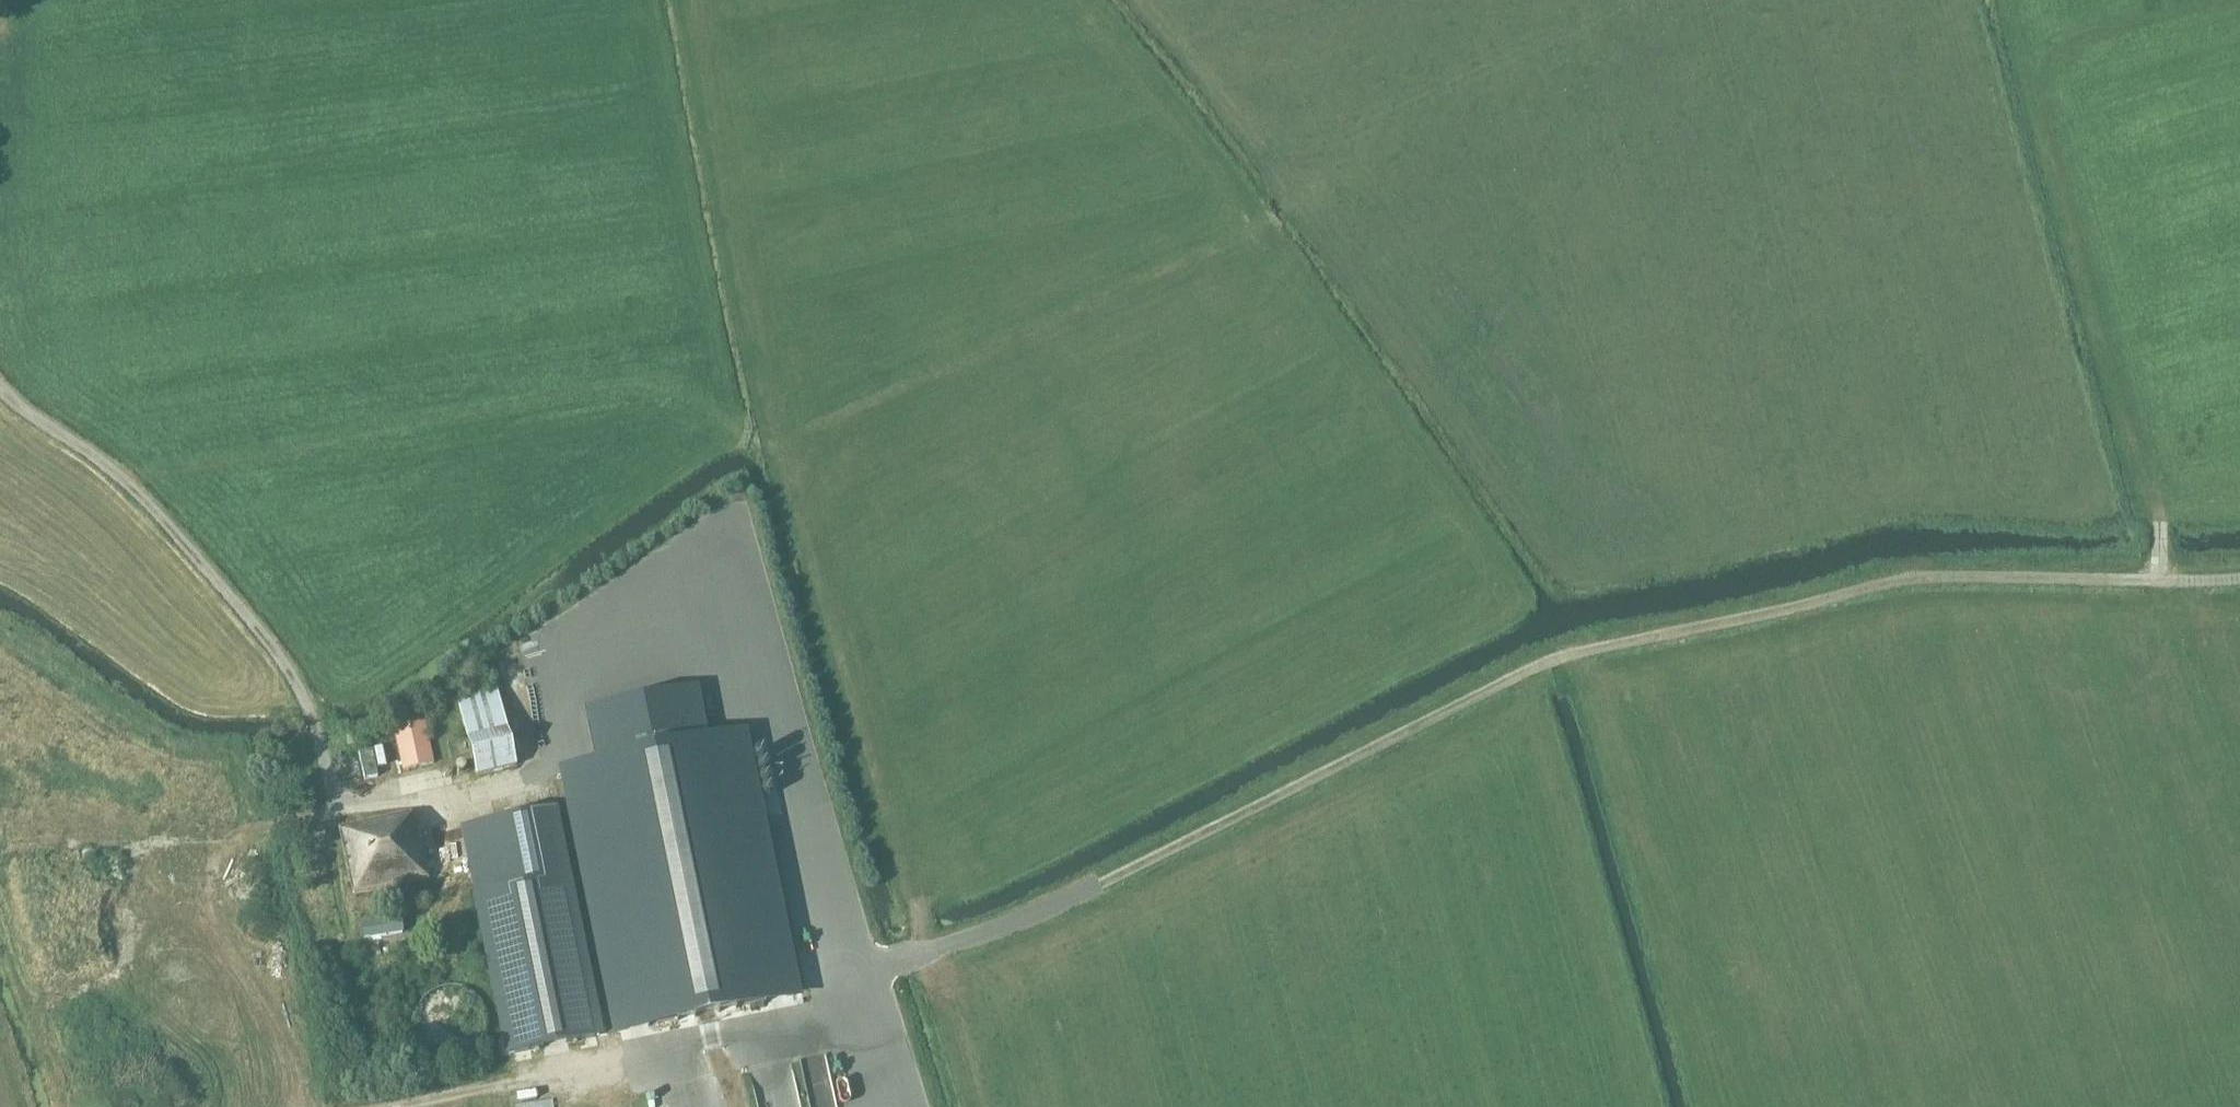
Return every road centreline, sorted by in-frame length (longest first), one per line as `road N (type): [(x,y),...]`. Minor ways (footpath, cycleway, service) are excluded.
road 1 (track): [(917,951),(985,933),(1099,884),(1547,661),(1897,580),(2160,581)]
road 2 (track): [(917,951),(794,488),(721,415),(663,392),(619,387),(121,478)]
road 3 (track): [(879,968),(830,946),(735,613),(551,706),(556,755),(480,785)]
road 4 (track): [(2199,0),(2051,43),(2039,75),(2162,523),(2160,581)]
road 5 (track): [(403,1106),(888,997)]
road 6 (track): [(1260,234),(1294,204),(1147,0)]
road 7 (track): [(310,711),(339,815),(480,785)]
road 8 (track): [(921,1106),(879,968)]

